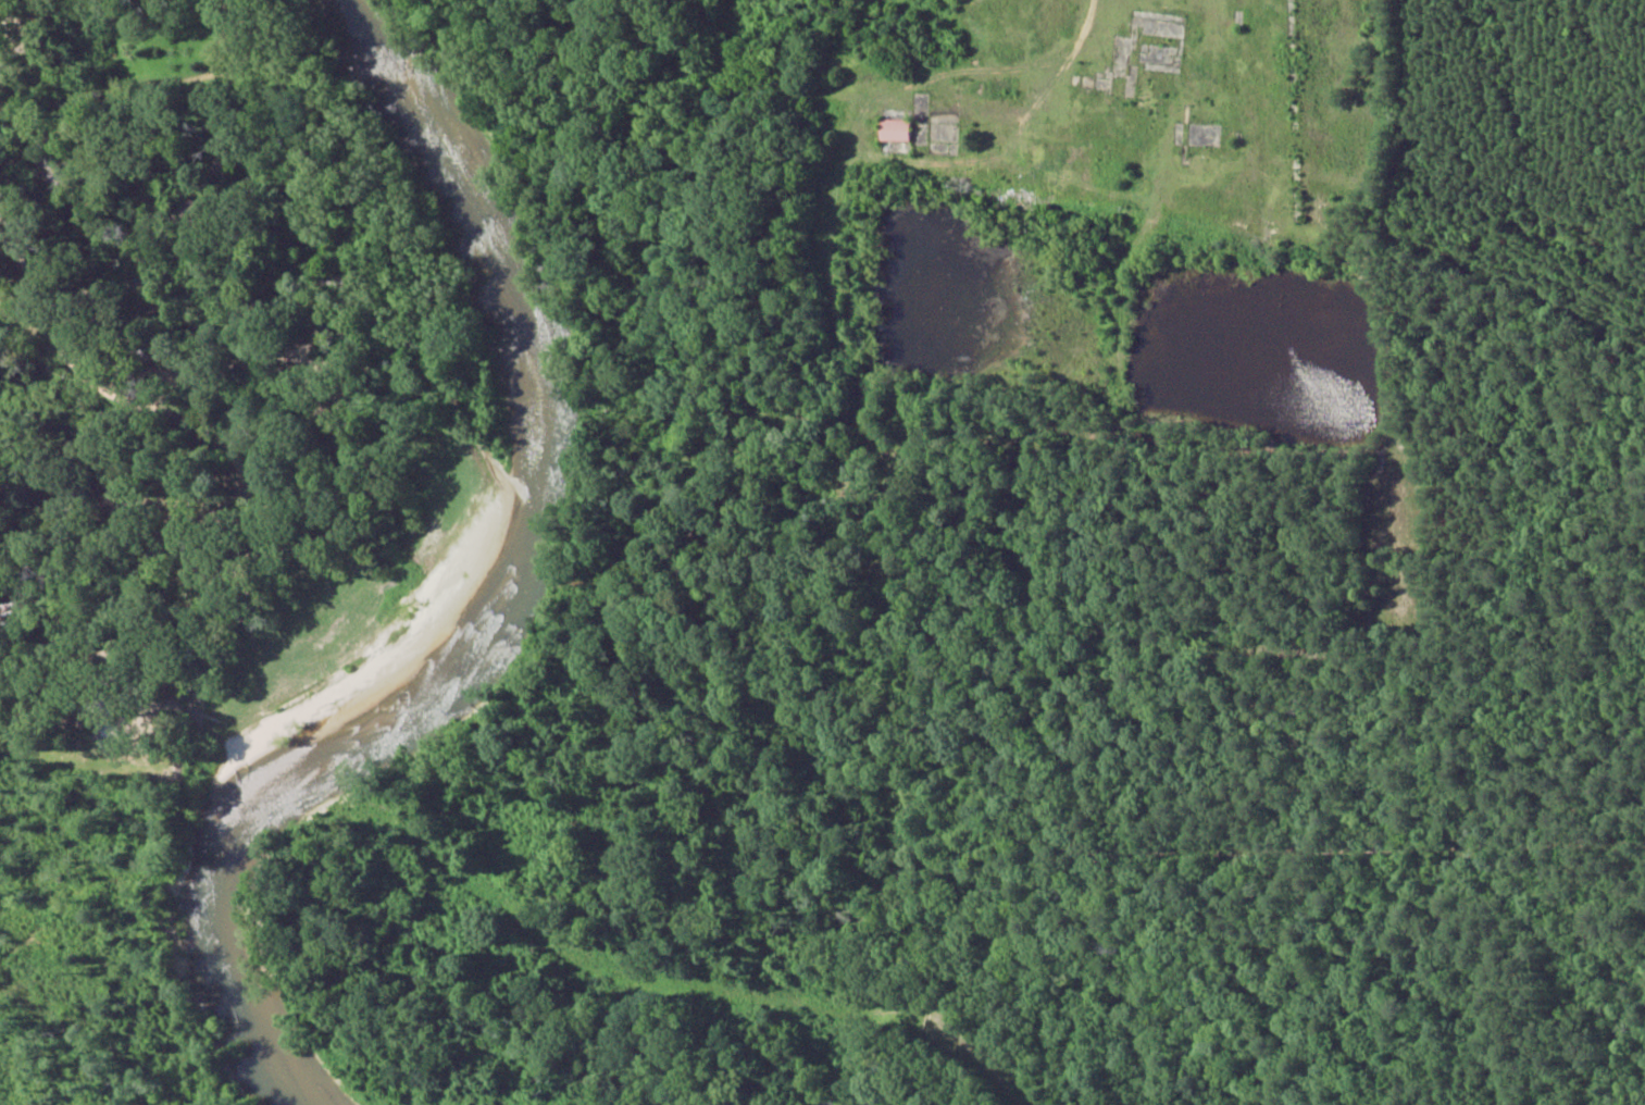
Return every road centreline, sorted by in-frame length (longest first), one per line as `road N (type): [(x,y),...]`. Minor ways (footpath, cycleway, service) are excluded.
road 1 (track): [(1113,857),(1644,846)]

